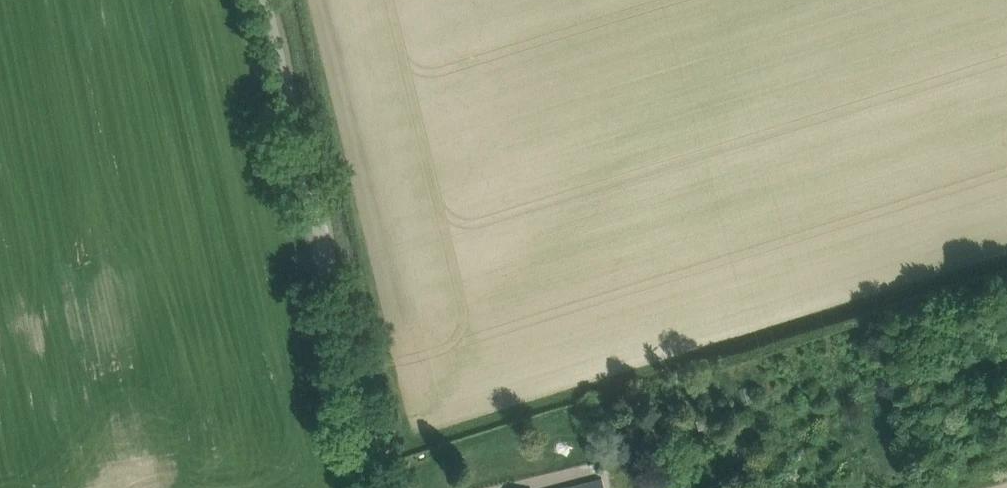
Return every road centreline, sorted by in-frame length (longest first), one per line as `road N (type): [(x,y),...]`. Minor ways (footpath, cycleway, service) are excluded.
road 1 (unclassified): [(400,487),(290,0)]

